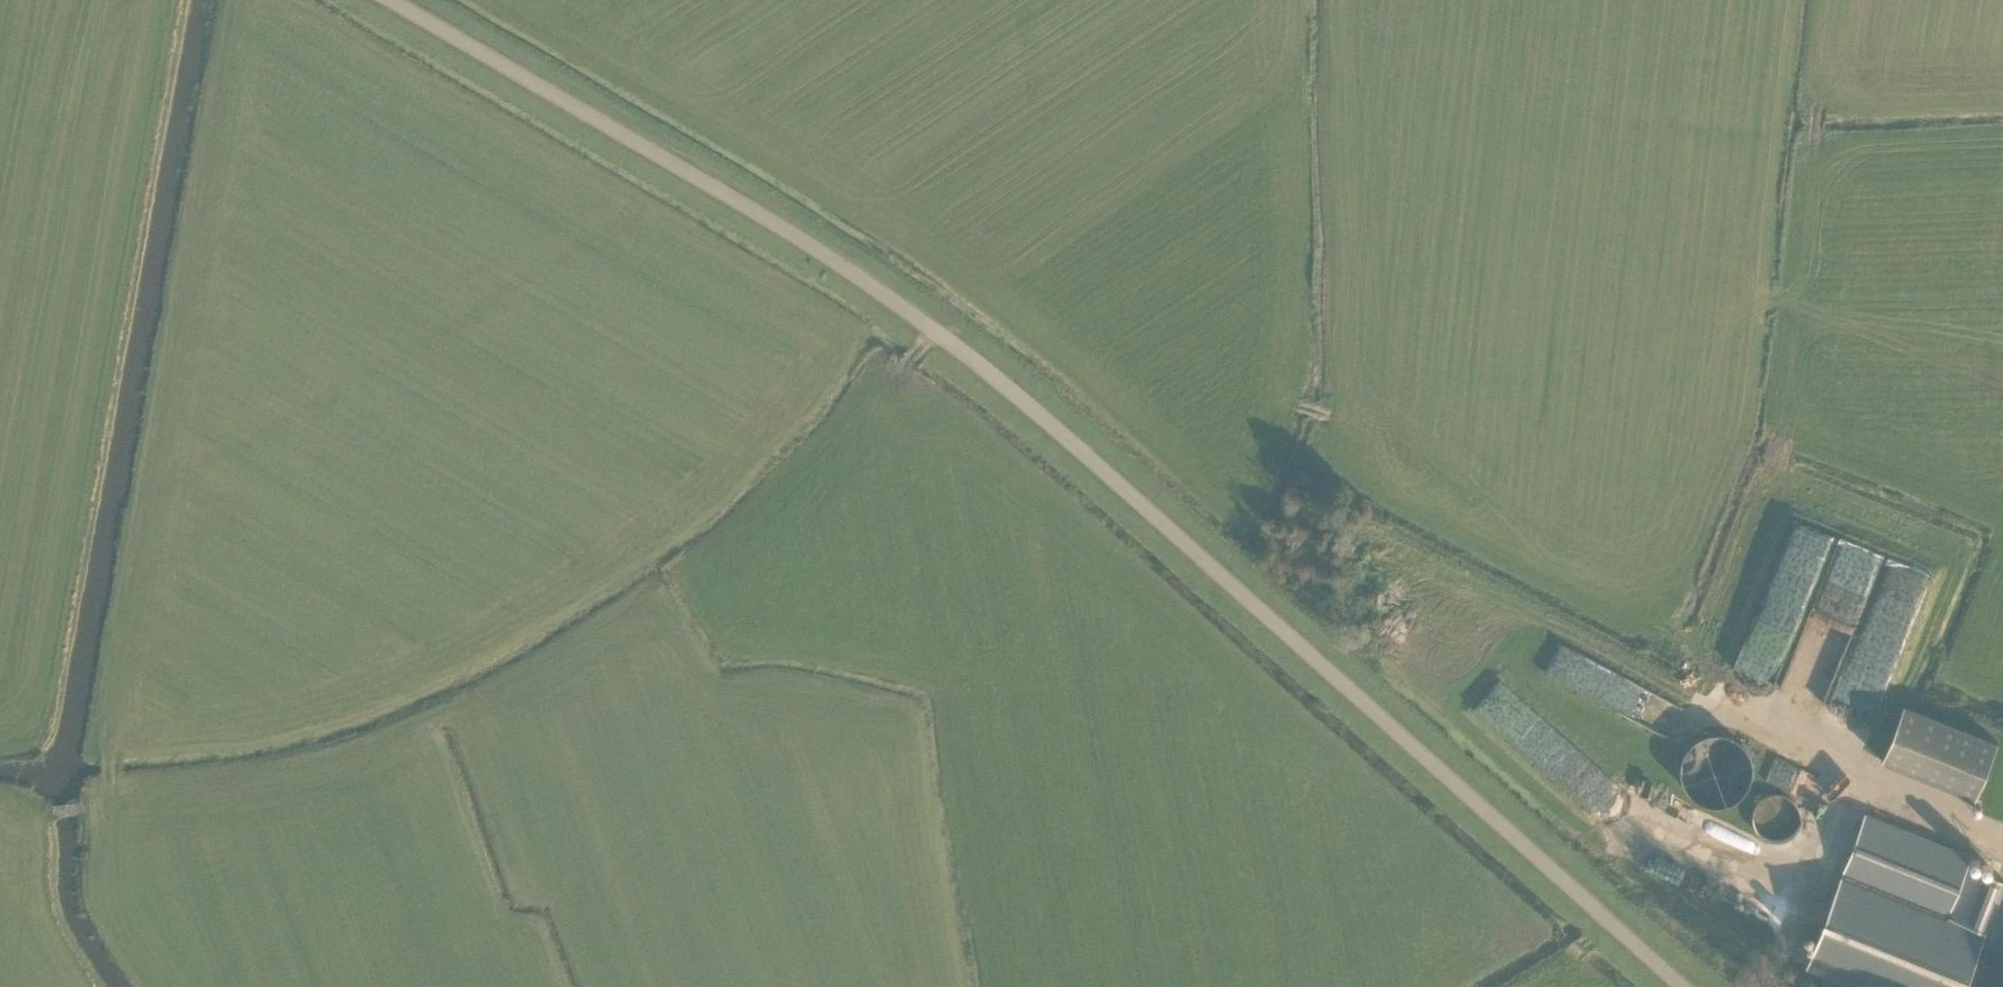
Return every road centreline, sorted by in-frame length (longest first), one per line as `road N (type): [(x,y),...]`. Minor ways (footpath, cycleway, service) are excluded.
road 1 (tertiary): [(1694,986),(1265,608),(887,291),(395,0)]

